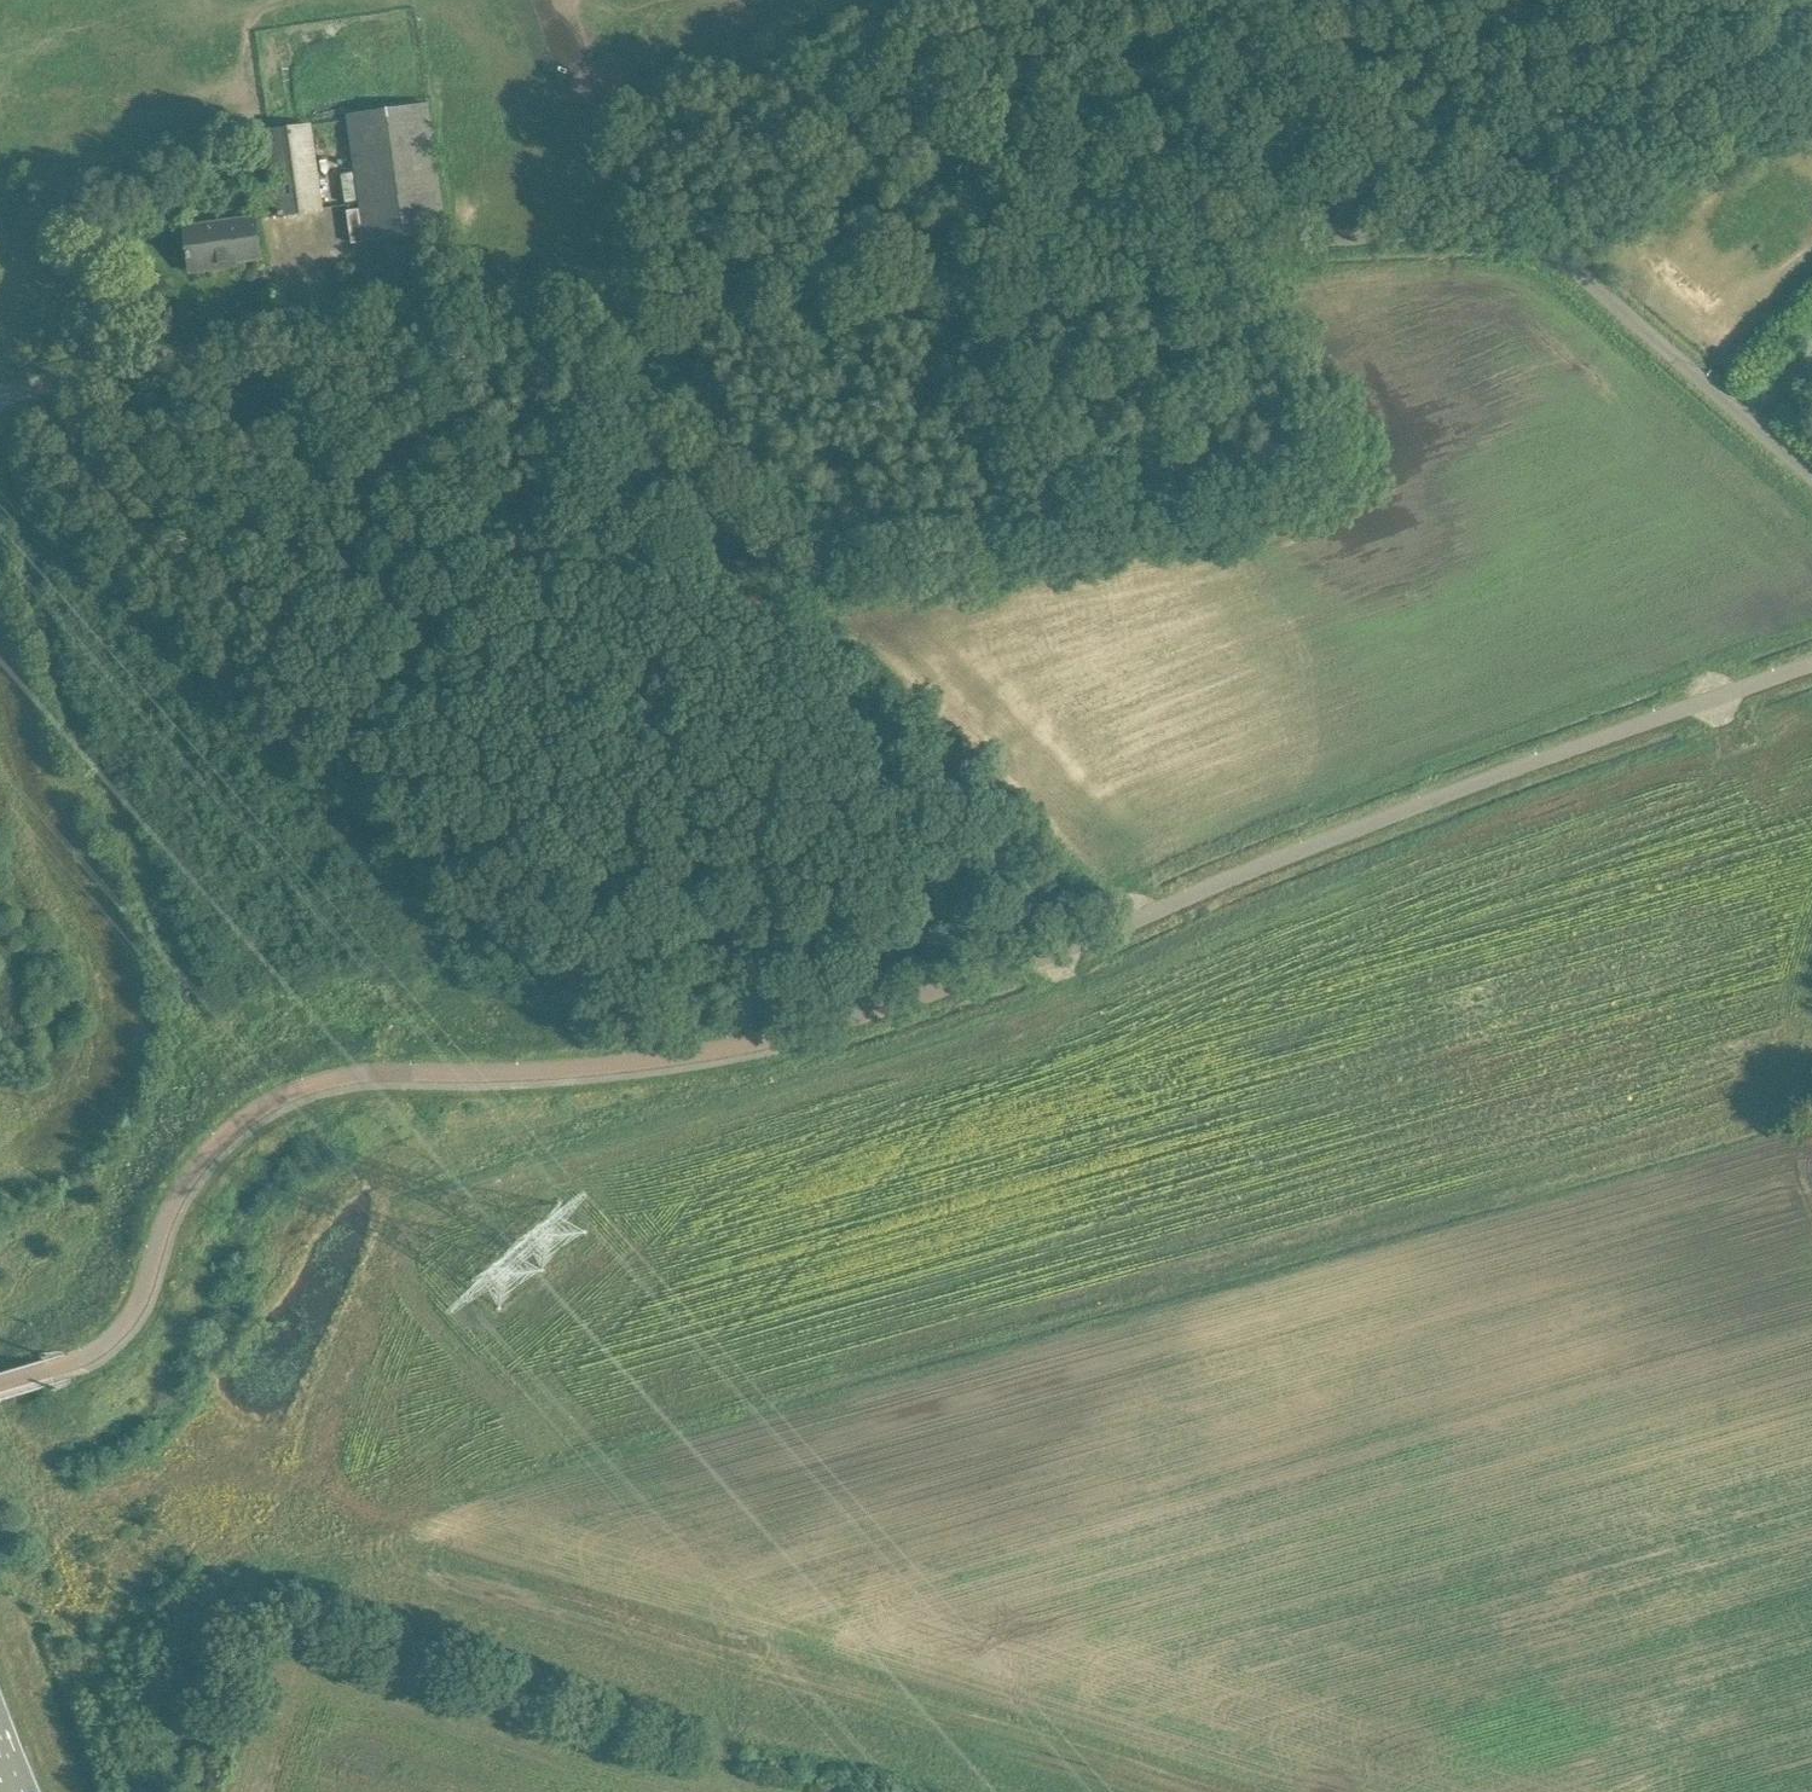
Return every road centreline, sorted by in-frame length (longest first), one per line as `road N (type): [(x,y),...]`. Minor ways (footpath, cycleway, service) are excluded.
road 1 (unclassified): [(1811,476),(1559,255),(1517,233),(1468,230),(398,314),(301,327),(0,398)]

